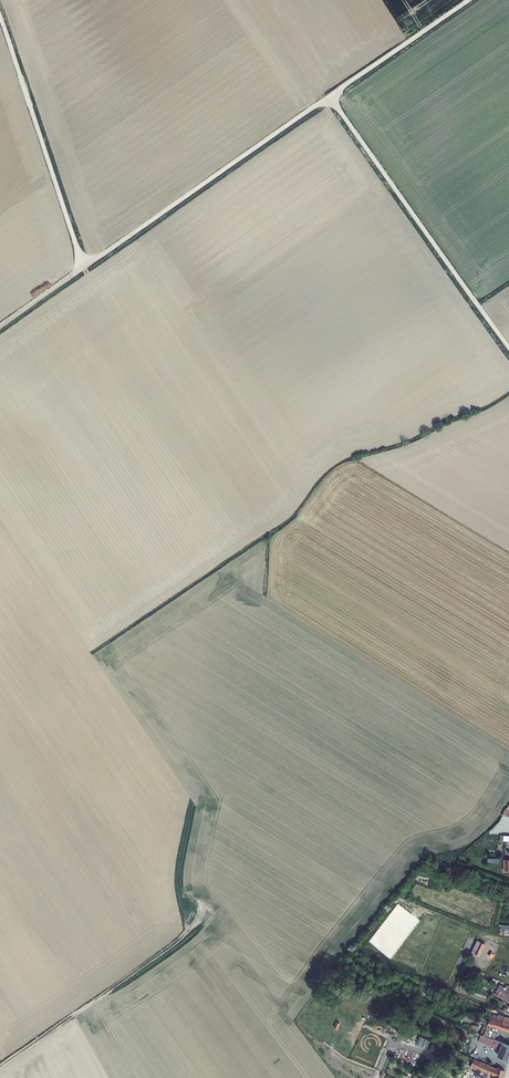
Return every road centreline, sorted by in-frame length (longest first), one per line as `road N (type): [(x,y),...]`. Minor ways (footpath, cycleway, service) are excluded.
road 1 (unclassified): [(0,10),(86,257),(104,255),(470,0)]
road 2 (track): [(508,348),(331,96)]

